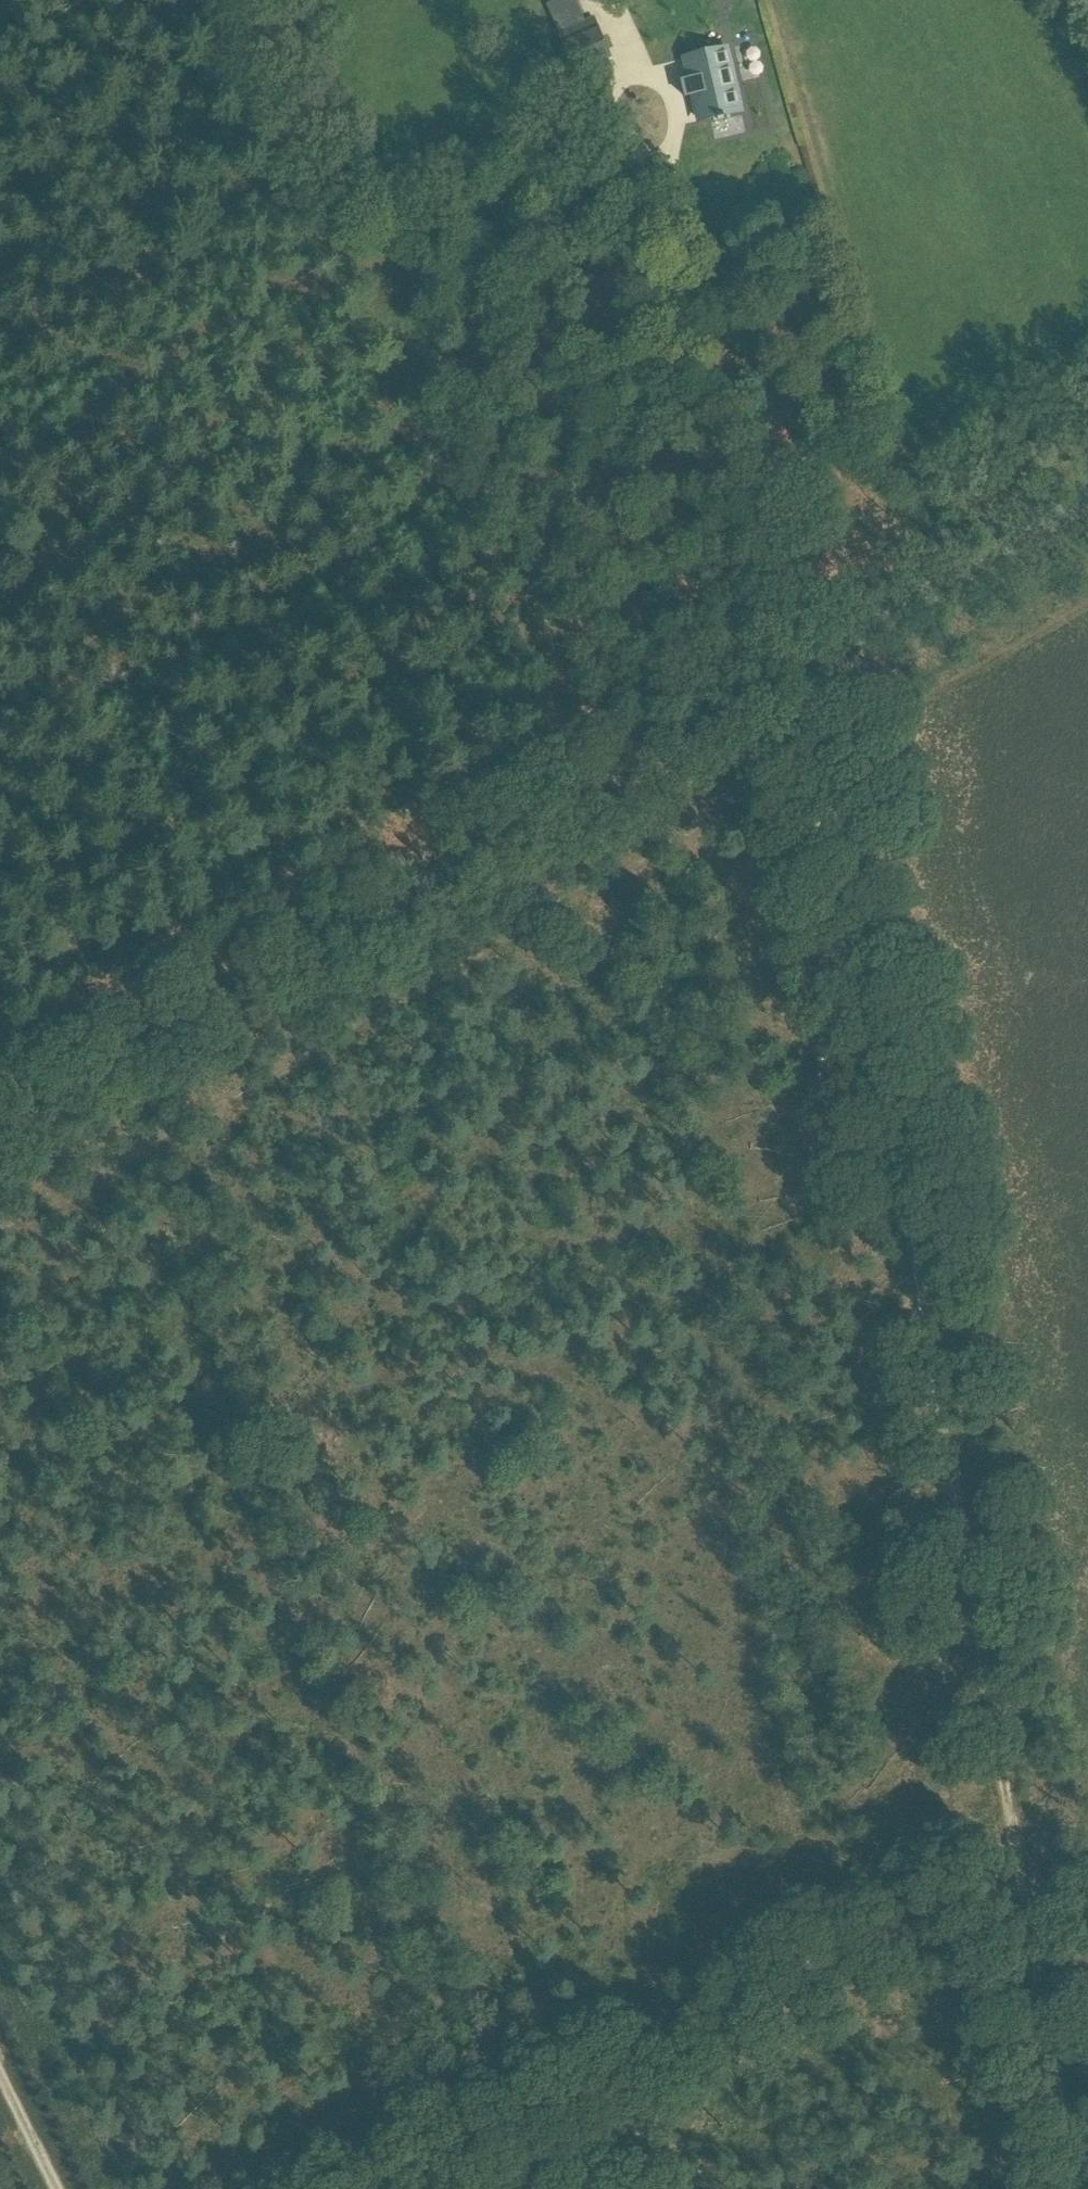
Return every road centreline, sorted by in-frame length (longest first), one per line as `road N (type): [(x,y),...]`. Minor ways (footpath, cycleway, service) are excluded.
road 1 (track): [(672,134),(684,355),(708,391),(748,423),(777,468),(788,505),(1077,2188)]
road 2 (unclassified): [(0,1149),(1087,518)]
road 3 (track): [(673,190),(609,110),(618,80),(634,71),(668,83),(672,134)]
road 4 (track): [(0,2062),(64,2188)]

